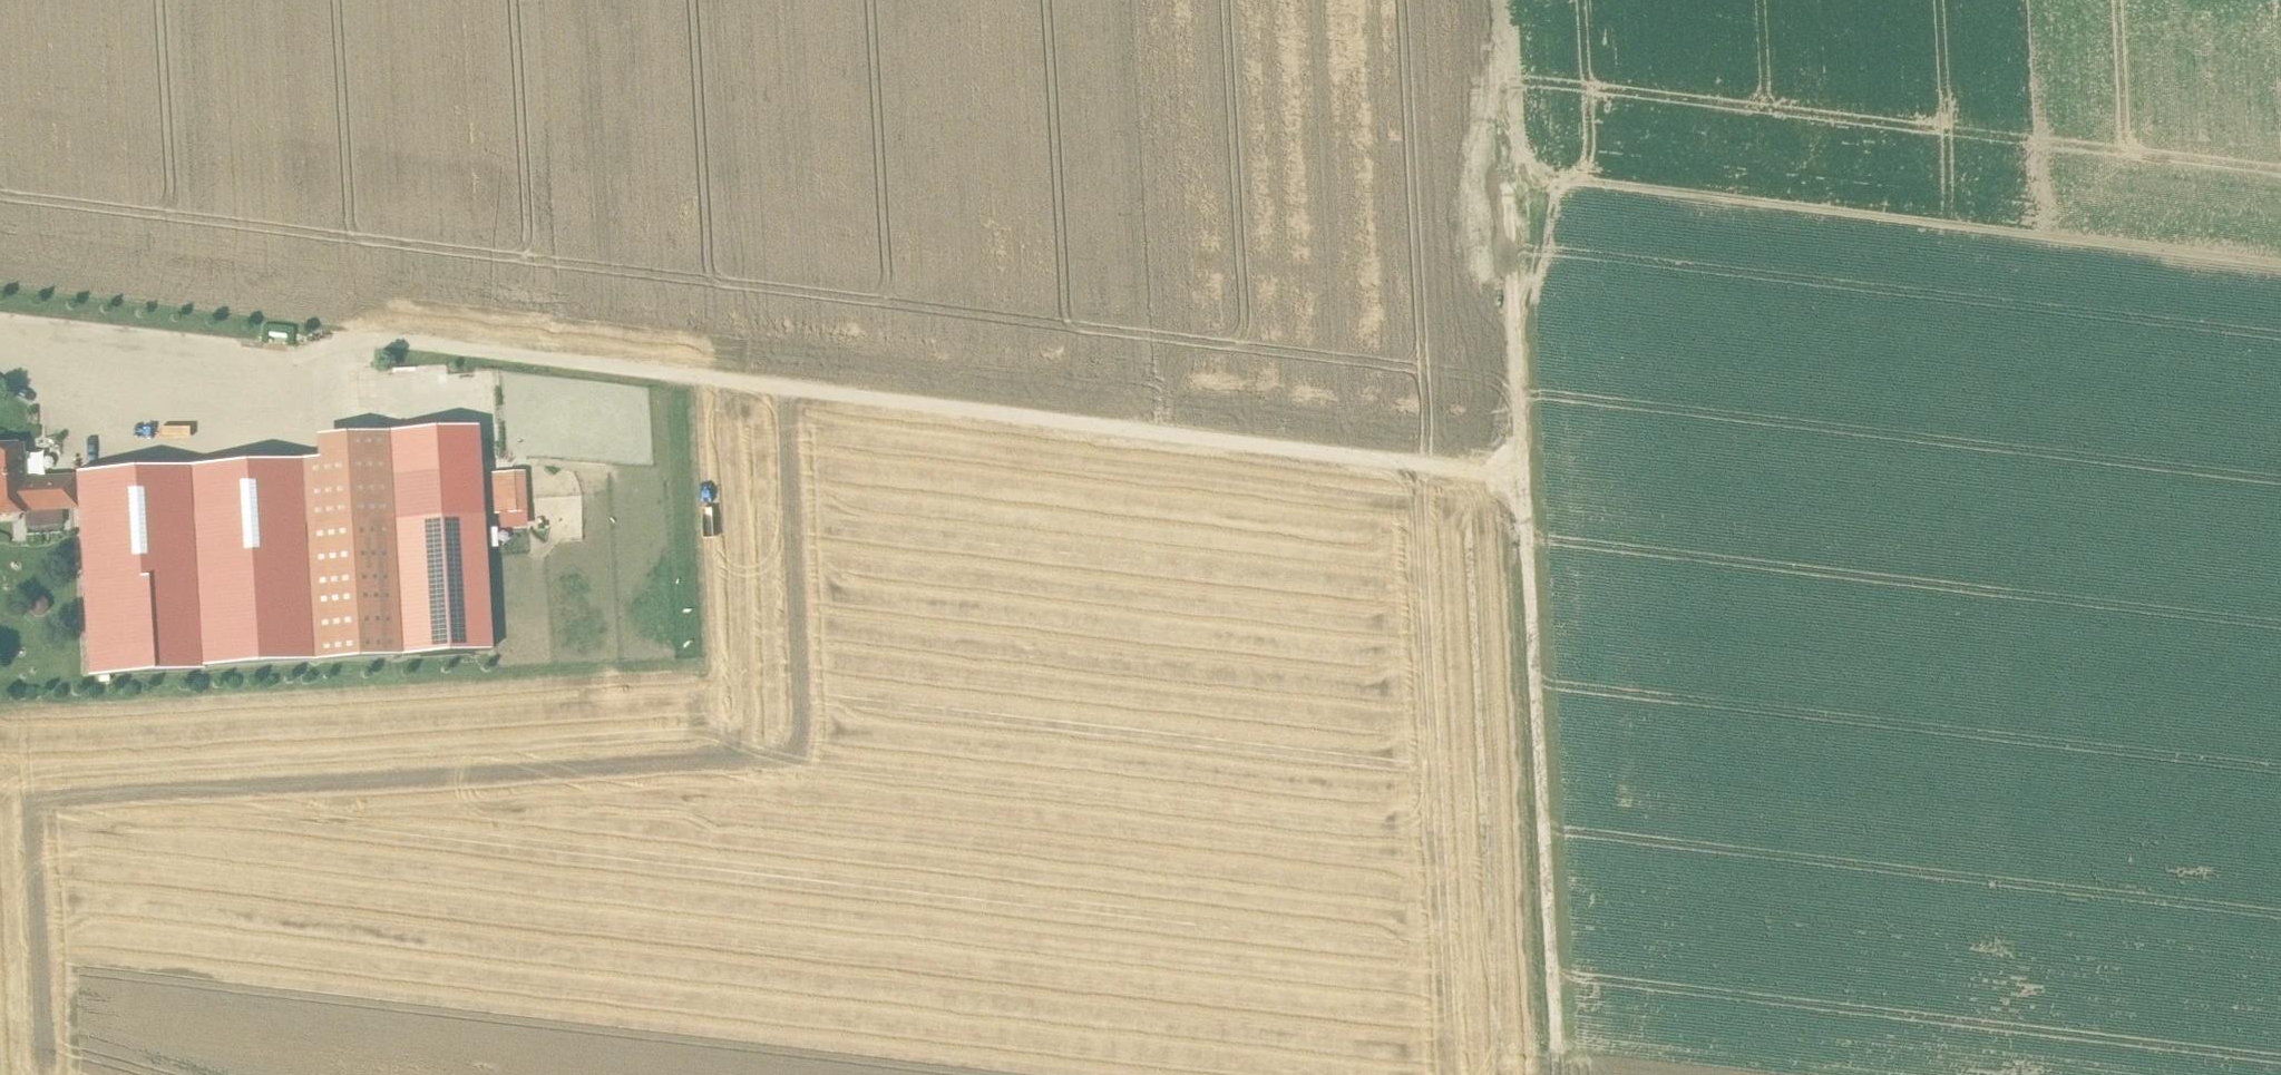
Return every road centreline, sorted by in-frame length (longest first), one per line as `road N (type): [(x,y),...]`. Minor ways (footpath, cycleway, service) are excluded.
road 1 (track): [(264,388),(334,349),(387,338),(1521,476)]
road 2 (track): [(1553,1047),(1504,168)]
road 3 (track): [(0,330),(410,420)]

